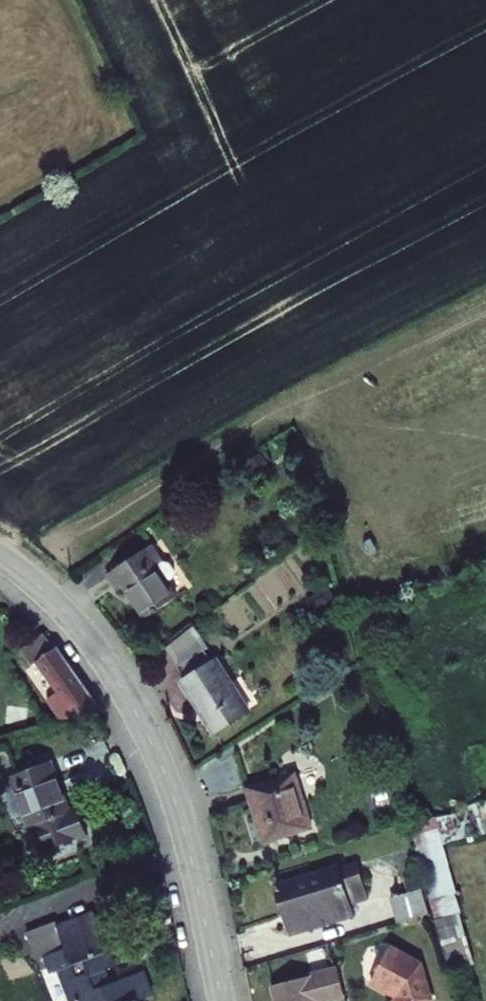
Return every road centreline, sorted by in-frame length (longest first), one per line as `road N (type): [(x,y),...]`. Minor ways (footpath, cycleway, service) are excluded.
road 1 (residential): [(0,557),(74,622),(150,742),(182,829),(221,1000)]

